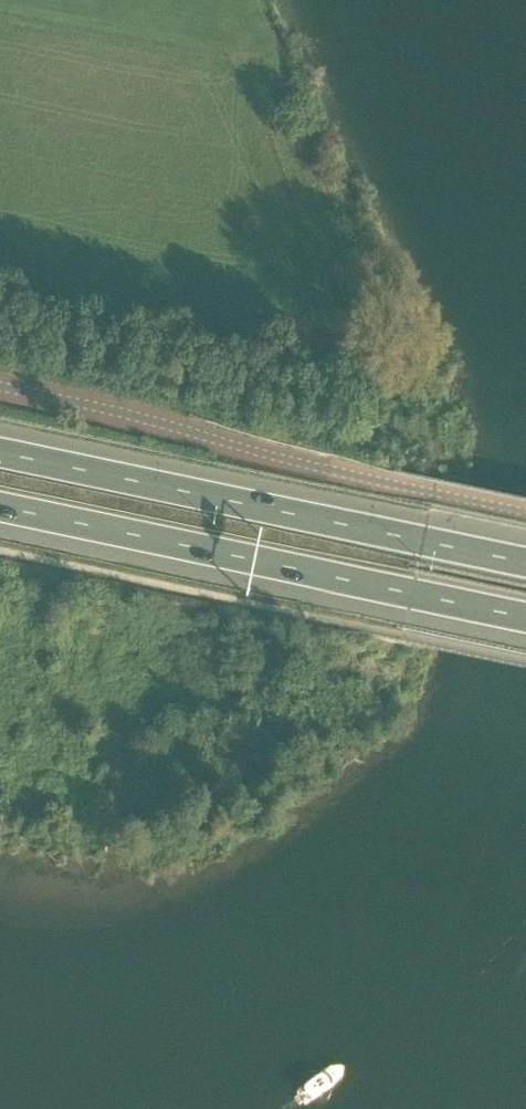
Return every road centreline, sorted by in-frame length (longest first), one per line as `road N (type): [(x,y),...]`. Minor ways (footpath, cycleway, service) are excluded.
road 1 (unclassified): [(525,513),(0,392)]
road 2 (trunk): [(525,563),(0,453)]
road 3 (trunk): [(0,508),(525,618)]

